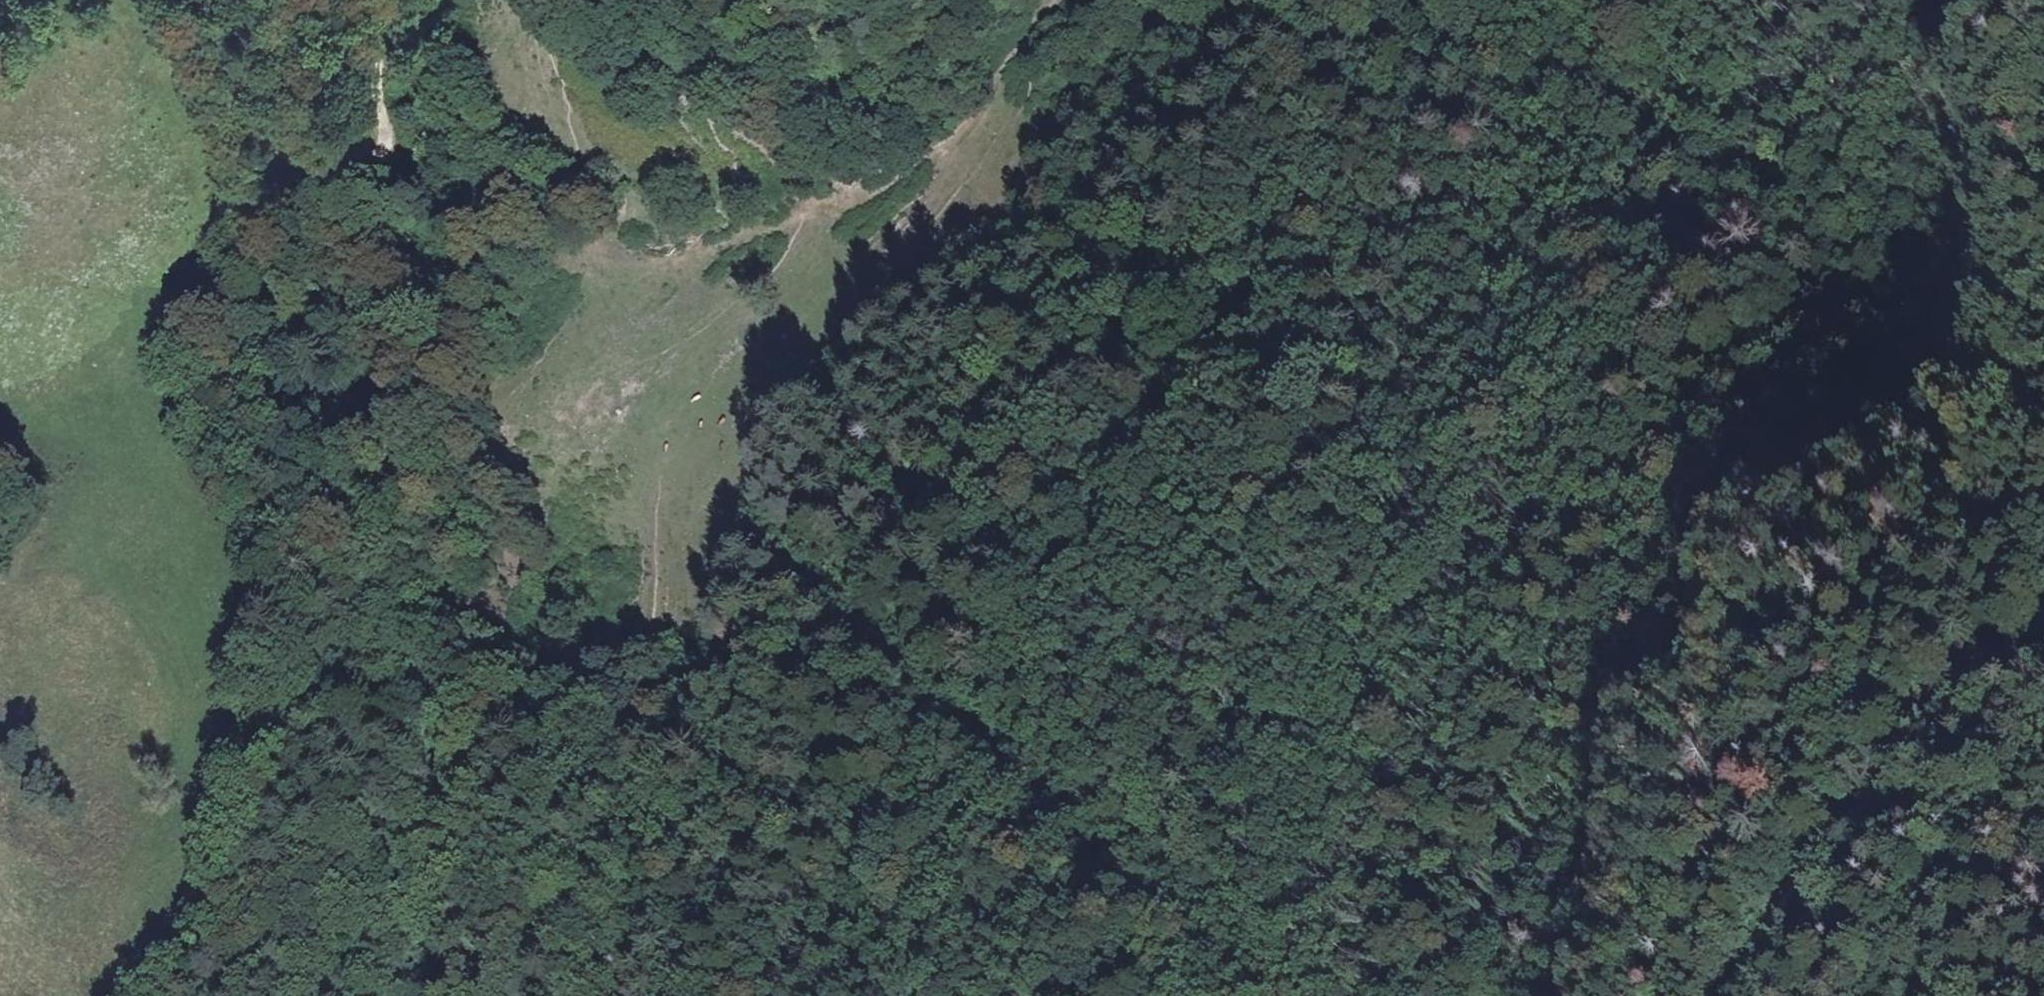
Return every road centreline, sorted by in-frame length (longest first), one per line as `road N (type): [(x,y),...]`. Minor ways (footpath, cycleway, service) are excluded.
road 1 (track): [(1723,995),(1761,935),(1948,703),(2043,643)]
road 2 (track): [(392,0),(378,103),(386,161),(378,180),(326,182),(218,0)]

